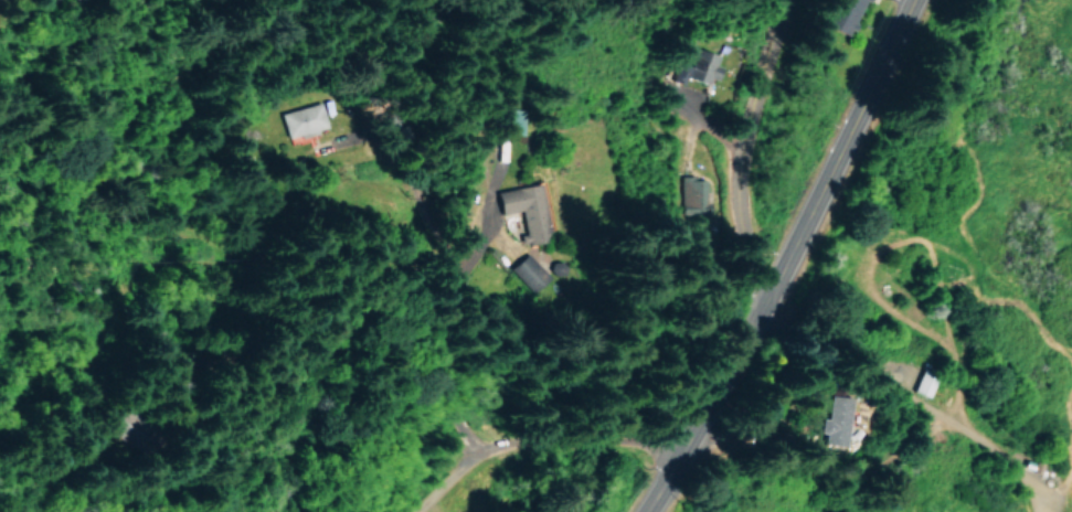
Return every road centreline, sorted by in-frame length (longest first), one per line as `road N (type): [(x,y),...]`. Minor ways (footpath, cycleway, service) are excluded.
road 1 (secondary): [(642,511),(679,456),(906,0)]
road 2 (residential): [(443,430),(328,39)]
road 3 (residential): [(335,511),(404,442),(502,410),(679,456)]
road 4 (residential): [(779,0),(742,134),(735,204),(762,291)]

